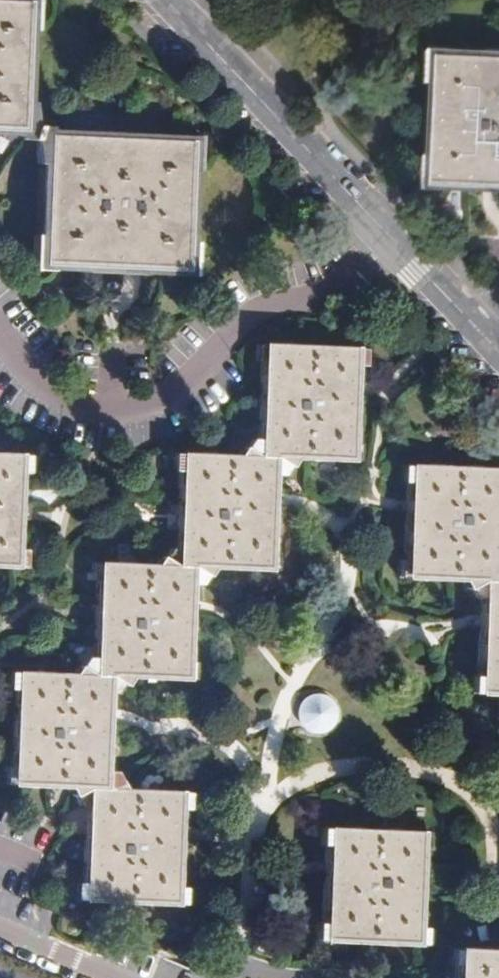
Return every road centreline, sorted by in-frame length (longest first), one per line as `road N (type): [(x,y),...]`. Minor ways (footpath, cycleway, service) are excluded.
road 1 (residential): [(384,235),(333,295),(267,306),(150,411),(111,418),(68,407),(29,382),(0,346)]
road 2 (tertiary): [(384,235),(160,0)]
road 3 (tertiary): [(498,351),(384,235)]
road 4 (residential): [(122,977),(0,926)]

